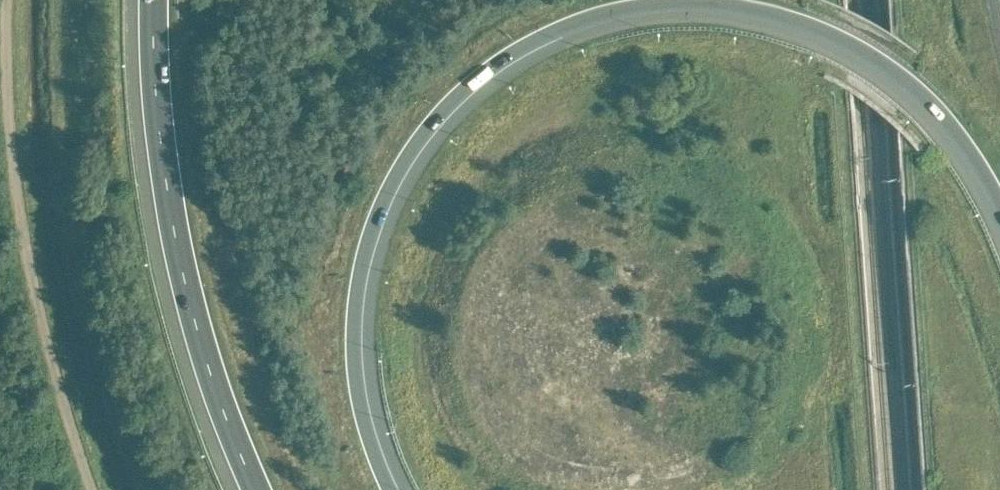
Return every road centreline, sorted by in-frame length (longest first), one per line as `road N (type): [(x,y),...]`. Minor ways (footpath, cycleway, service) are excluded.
road 1 (motorway): [(391,489),(365,428),(352,330),(377,208),(437,117),(548,32),(602,10),(663,0),(768,8),(816,25),(918,81),(967,137),(999,195)]
road 2 (motorway): [(150,0),(156,137),(180,259),(199,339),(258,489)]
road 3 (track): [(6,0),(4,68),(40,318),(92,489)]

